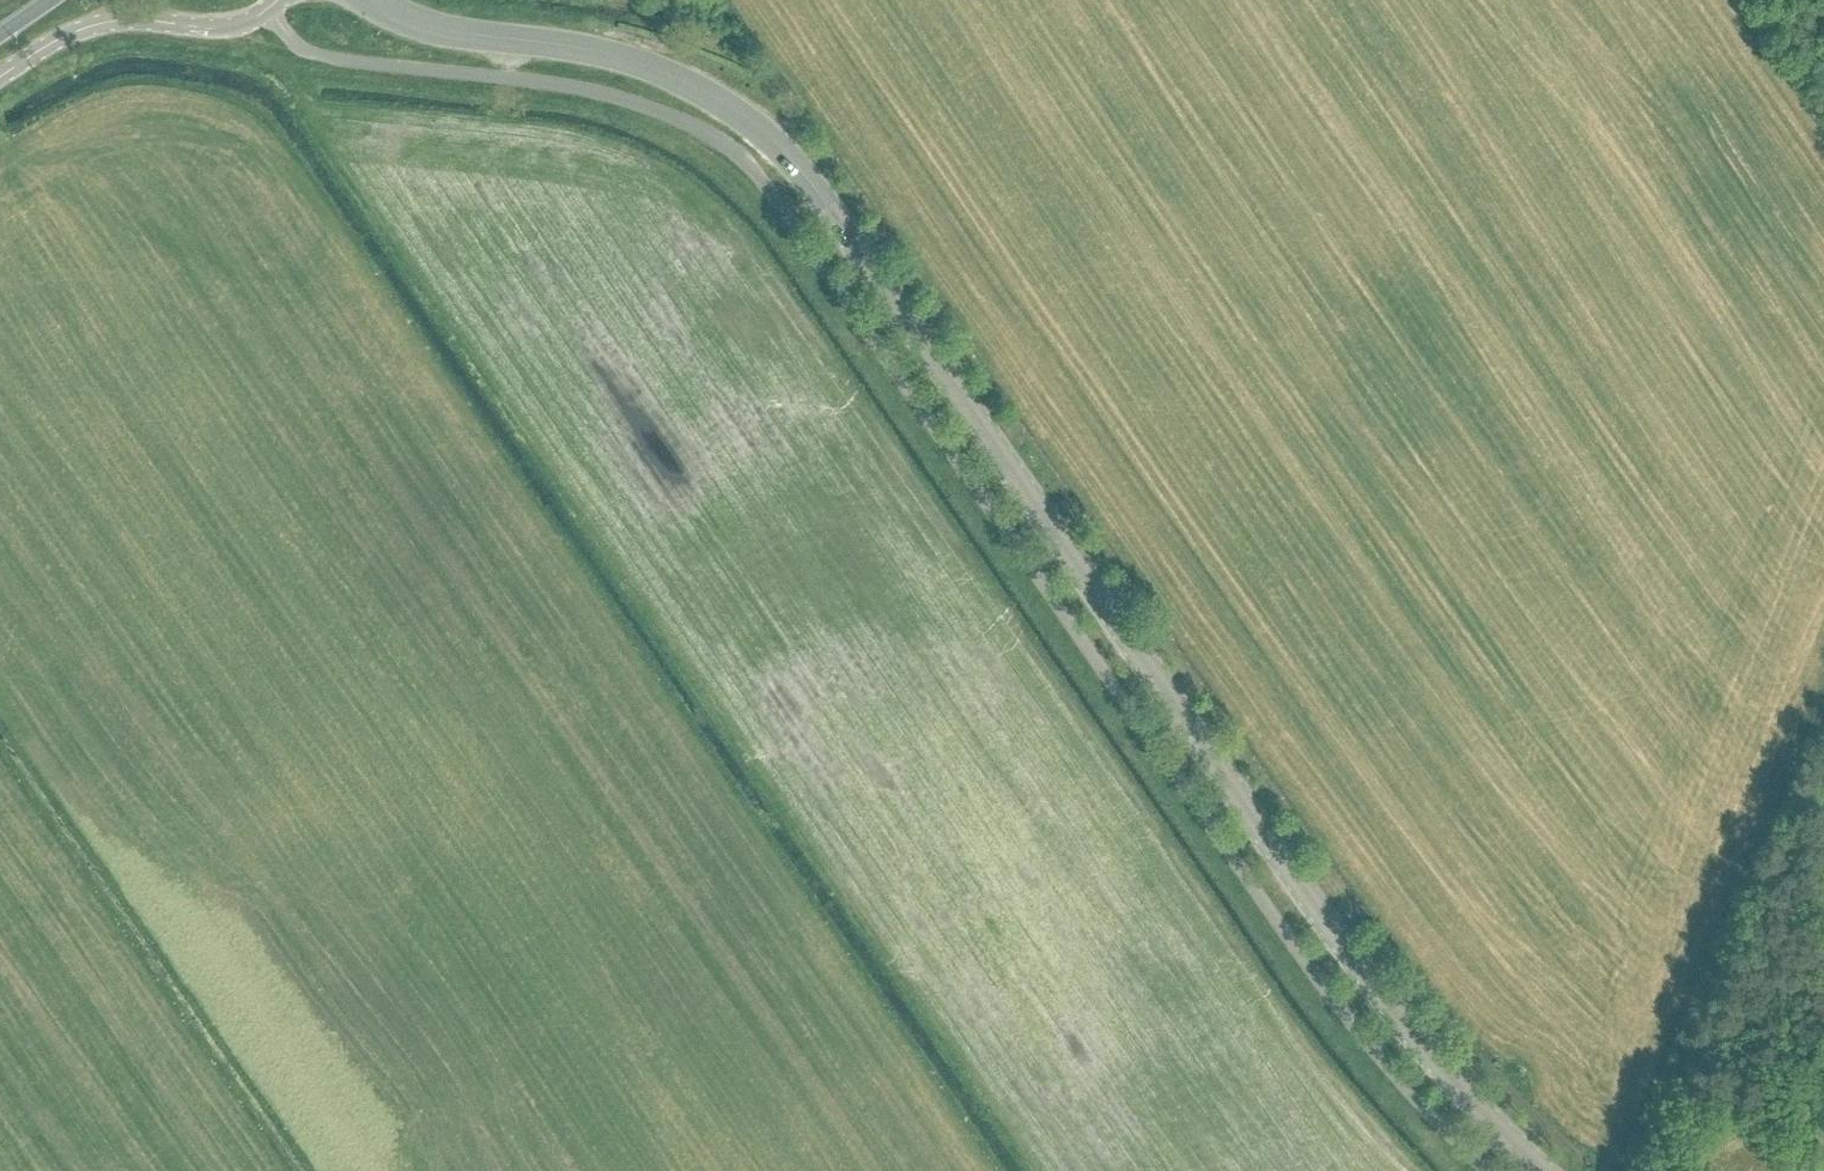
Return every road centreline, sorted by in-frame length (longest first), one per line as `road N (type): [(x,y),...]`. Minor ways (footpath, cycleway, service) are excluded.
road 1 (tertiary): [(1545,1170),(1433,1056),(1346,949),(848,233),(766,133),(652,66),(556,42),(436,27),(372,0)]
road 2 (unclassified): [(0,76),(94,24),(134,18),(224,27),(276,0)]

